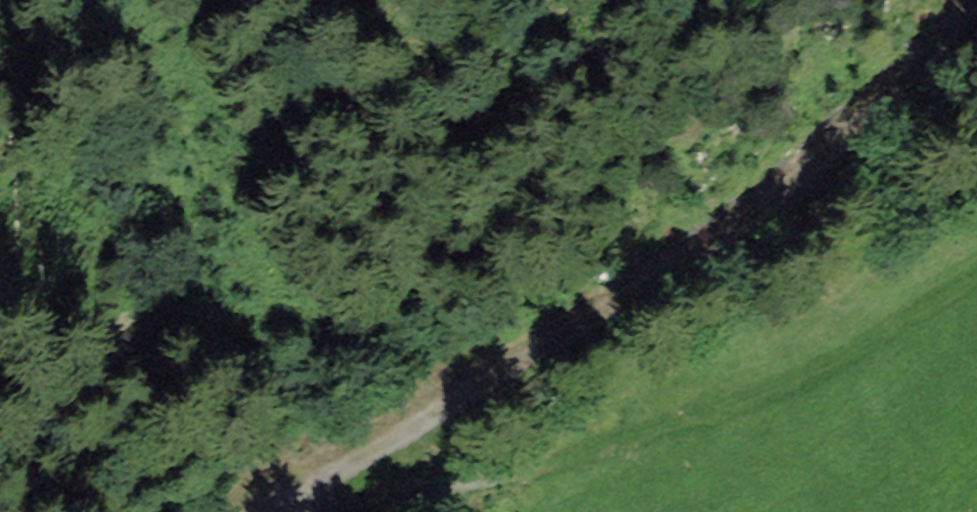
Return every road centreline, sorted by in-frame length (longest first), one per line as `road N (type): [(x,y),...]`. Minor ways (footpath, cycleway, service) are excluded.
road 1 (track): [(278,511),(294,488),(450,416),(648,294),(885,99),(974,0)]
road 2 (track): [(361,511),(585,456),(795,380),(976,262)]

